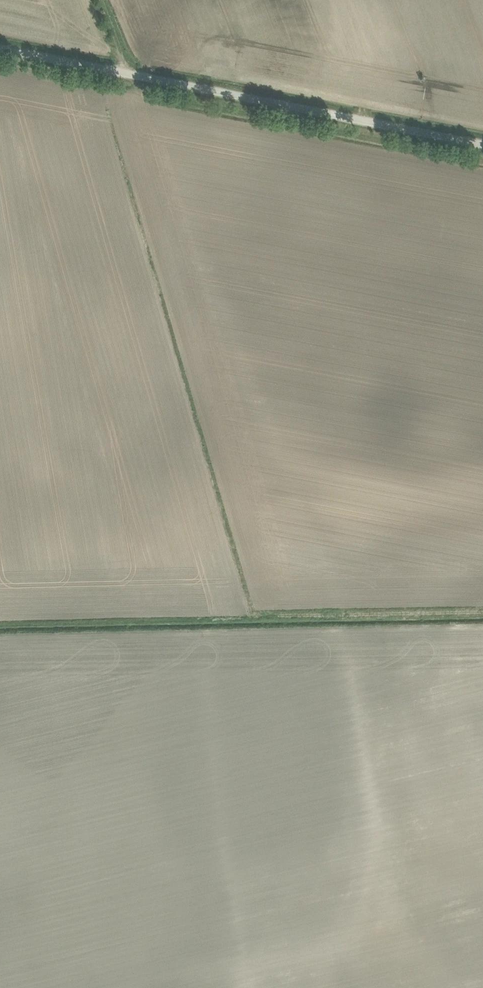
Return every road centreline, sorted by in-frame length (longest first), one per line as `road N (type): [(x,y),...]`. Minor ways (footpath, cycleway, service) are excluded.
road 1 (unclassified): [(0,49),(482,145)]

